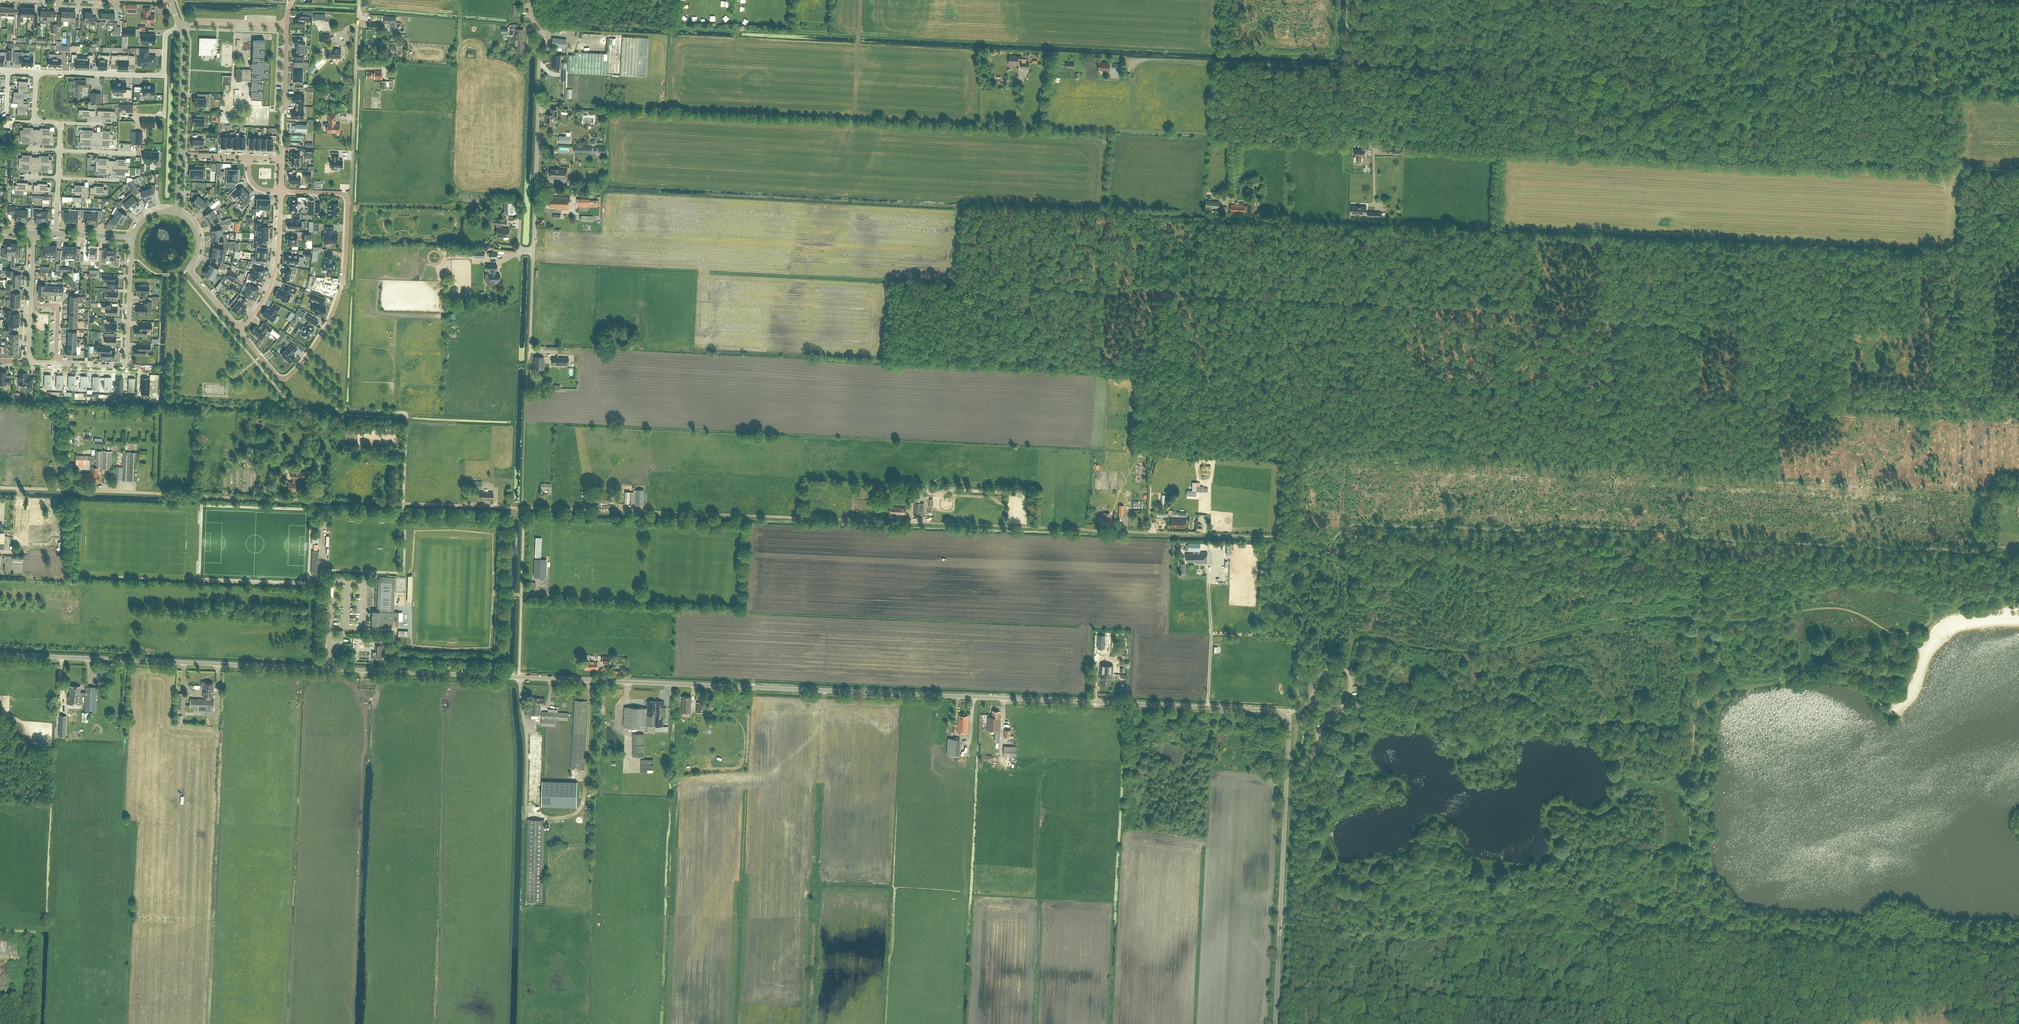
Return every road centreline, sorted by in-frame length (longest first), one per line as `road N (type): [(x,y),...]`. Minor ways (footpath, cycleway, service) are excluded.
road 1 (unclassified): [(1275,1023),(1288,729),(1276,710),(0,654)]
road 2 (track): [(1344,140),(538,103)]
road 3 (track): [(1146,532),(524,508)]
road 4 (track): [(2018,173),(1500,148)]
road 5 (track): [(403,504),(0,488)]
road 6 (unclassified): [(530,350),(540,42),(531,0)]
road 7 (residential): [(238,330),(279,378),(305,359),(342,284),(346,196)]
road 8 (track): [(1345,68),(1138,58)]
road 9 (unclassified): [(346,196),(359,0)]
road 10 (track): [(1500,148),(1344,140)]
road 11 (residential): [(281,191),(271,287),(238,330)]
road 12 (residential): [(238,330),(188,268),(198,237),(176,212)]
road 13 (residential): [(126,366),(132,237)]
road 14 (residential): [(180,154),(179,27)]
road 15 (residential): [(163,72),(36,72)]
road 16 (track): [(524,508),(403,504)]

